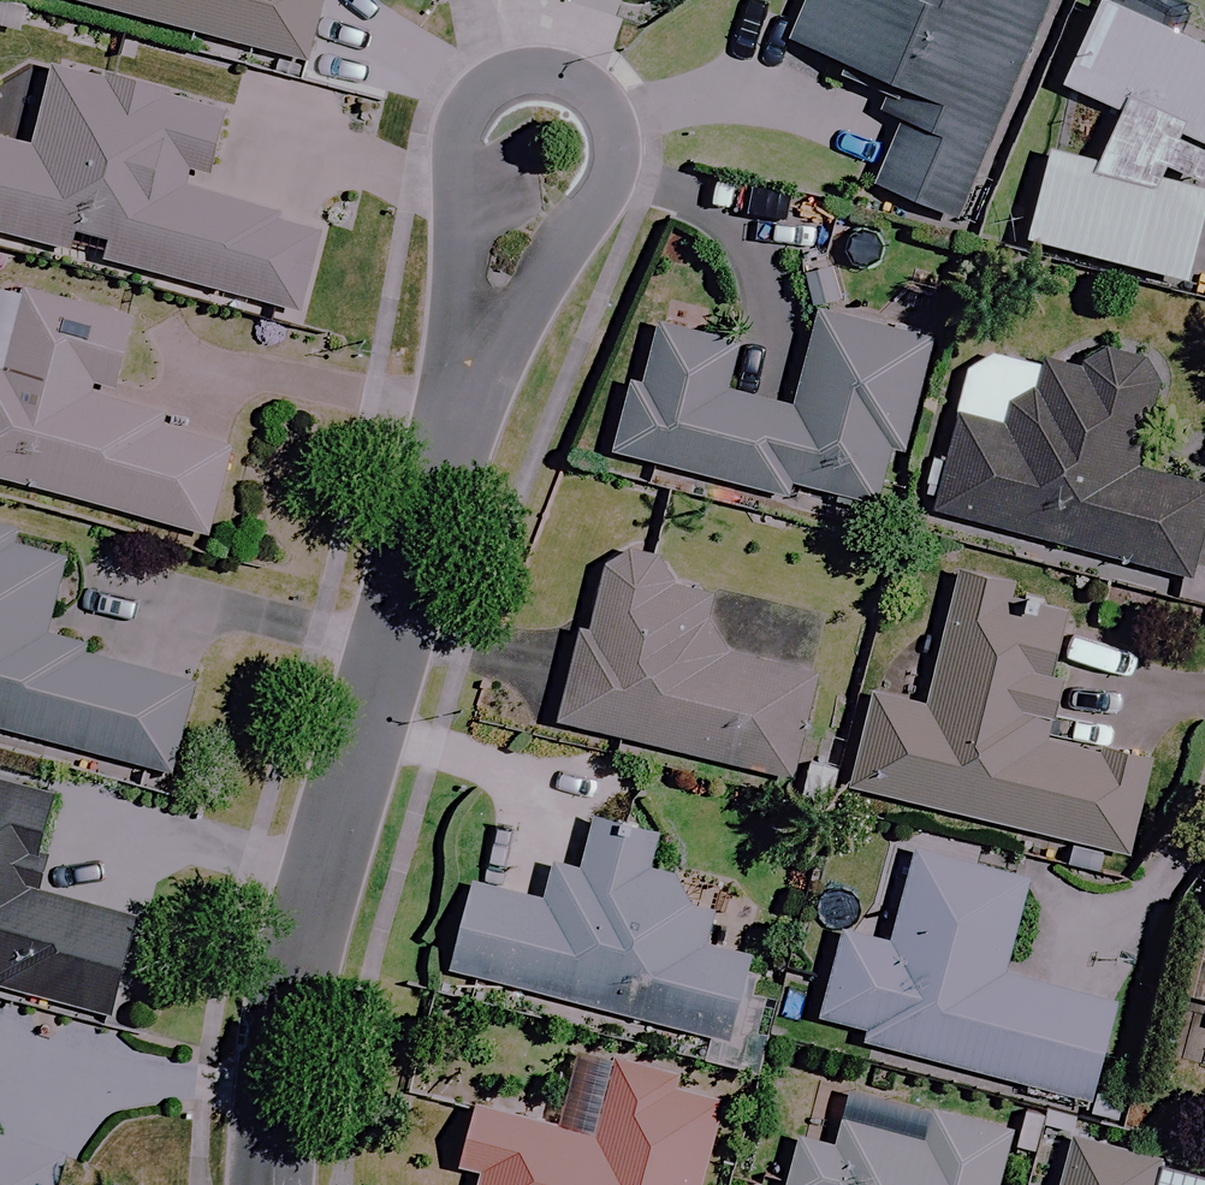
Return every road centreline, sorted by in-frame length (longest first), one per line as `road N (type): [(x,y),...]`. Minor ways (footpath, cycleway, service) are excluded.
road 1 (residential): [(476,364),(343,717),(315,824),(280,985),(264,1184)]
road 2 (residential): [(476,364),(530,274),(589,220),(610,180),(609,140),(573,90),(515,75),(473,98),(463,125),(460,208)]
road 3 (residential): [(460,208),(476,364)]

